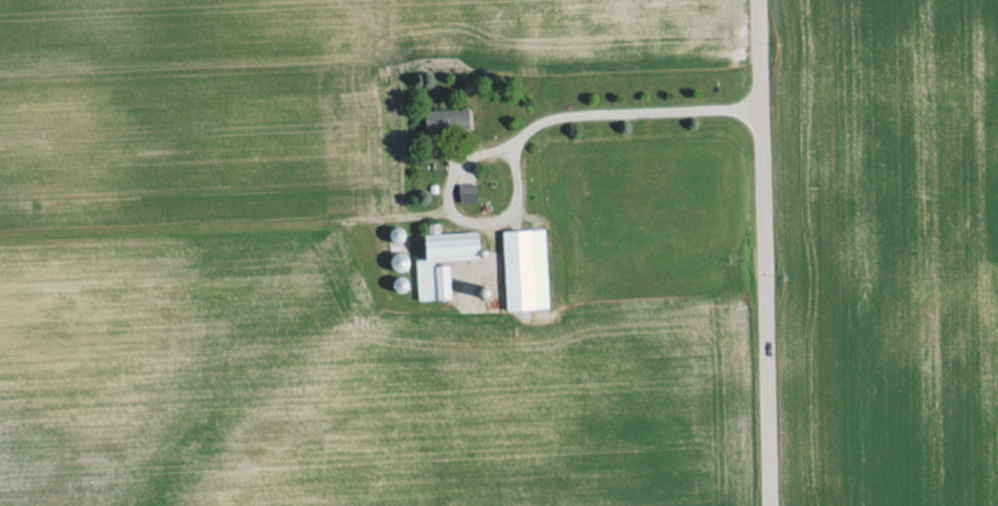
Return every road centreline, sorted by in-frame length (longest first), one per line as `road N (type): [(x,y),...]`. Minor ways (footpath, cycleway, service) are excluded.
road 1 (residential): [(758,0),(768,505)]

